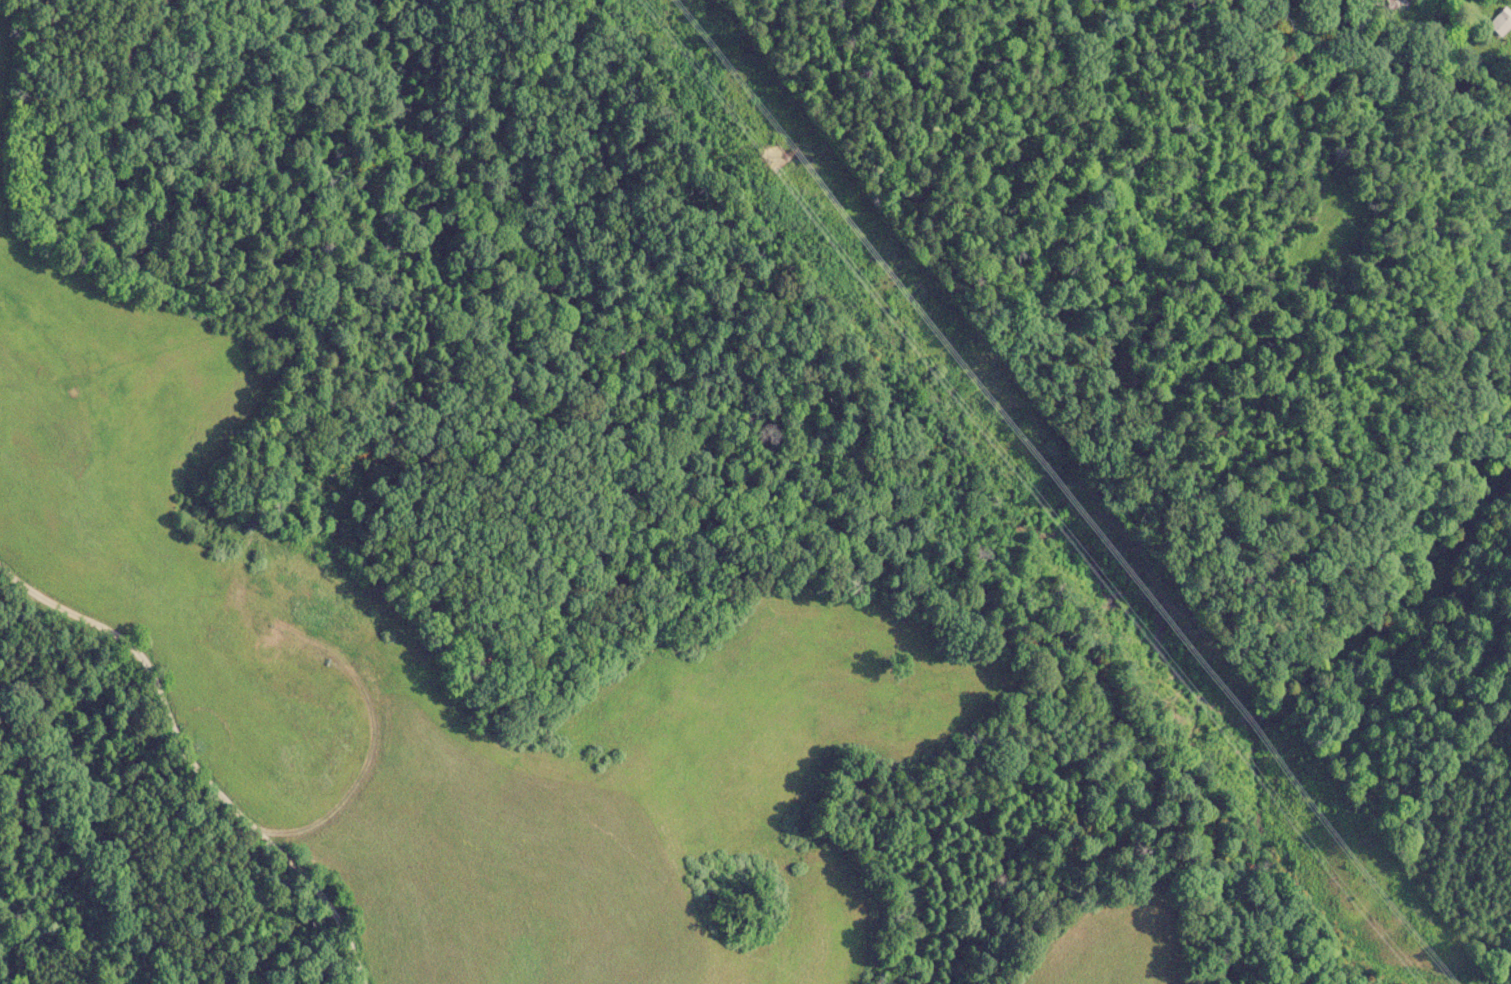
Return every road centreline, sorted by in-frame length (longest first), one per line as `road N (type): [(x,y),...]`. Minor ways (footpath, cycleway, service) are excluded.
road 1 (residential): [(340,983),(232,805),(0,580)]

